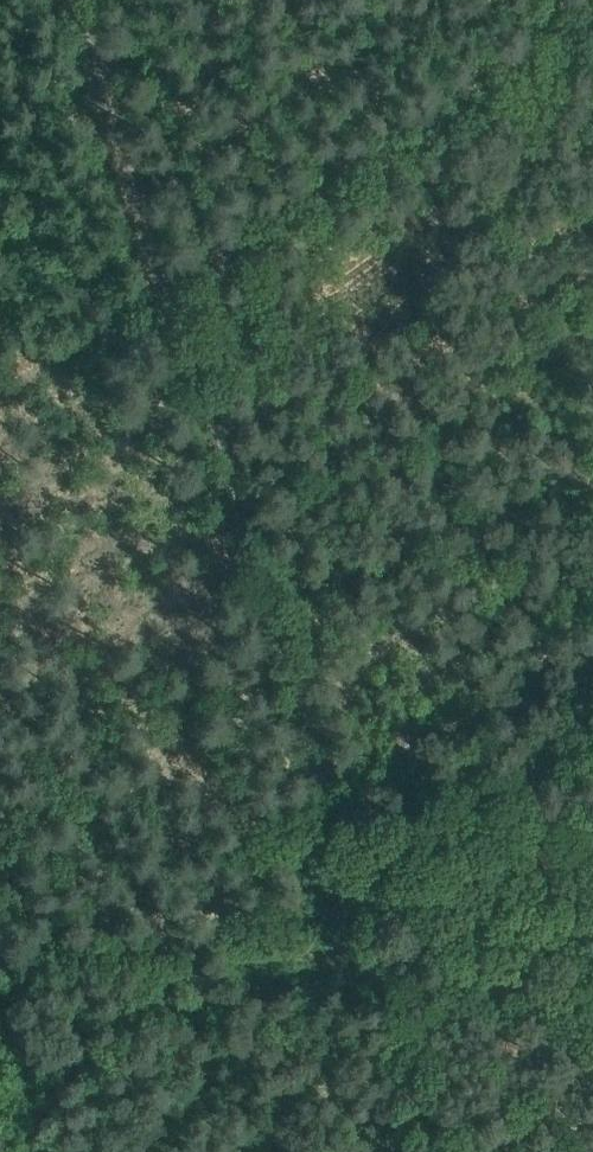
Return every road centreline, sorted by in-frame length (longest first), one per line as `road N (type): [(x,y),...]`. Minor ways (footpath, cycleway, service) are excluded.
road 1 (track): [(352,893),(228,516),(210,412),(166,295)]
road 2 (track): [(592,22),(166,295)]
road 3 (track): [(352,893),(331,909),(244,932),(0,983)]
road 4 (track): [(166,295),(68,0)]
road 5 (track): [(592,848),(419,895),(352,893)]
road 6 (track): [(166,295),(0,400)]

